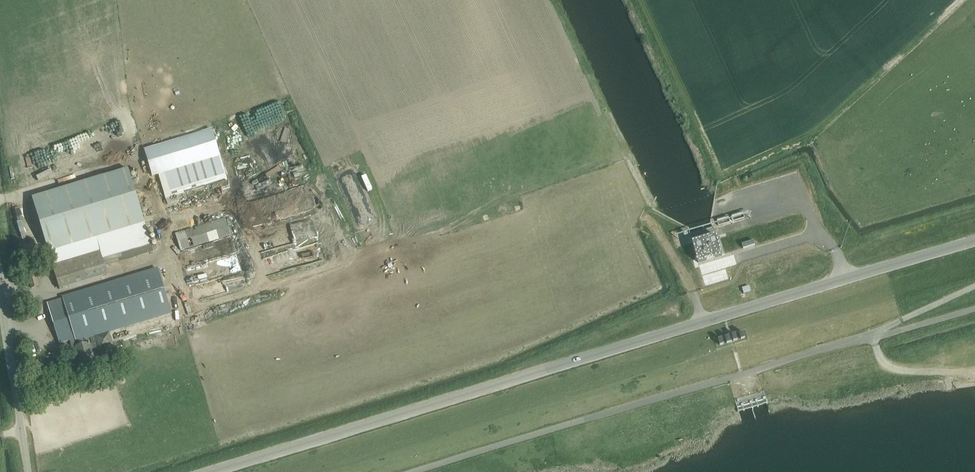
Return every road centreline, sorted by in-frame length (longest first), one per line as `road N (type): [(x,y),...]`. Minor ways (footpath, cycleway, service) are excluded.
road 1 (tertiary): [(213,471),(974,242)]
road 2 (unclassified): [(28,471),(0,280)]
road 3 (track): [(693,294),(642,216),(621,162)]

